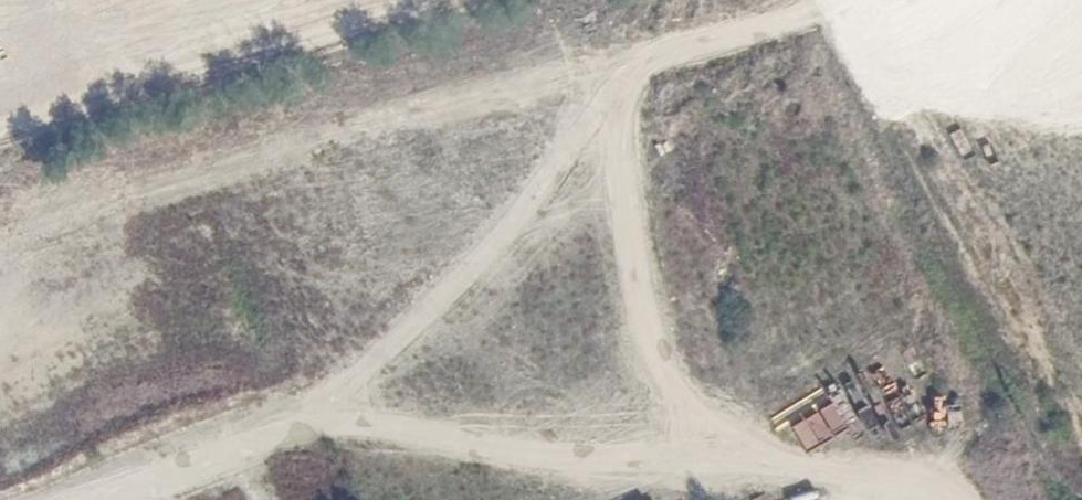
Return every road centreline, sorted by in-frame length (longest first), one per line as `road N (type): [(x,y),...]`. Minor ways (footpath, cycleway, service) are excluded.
road 1 (track): [(950,499),(364,420),(275,432),(107,499)]
road 2 (track): [(721,467),(633,263),(624,152),(631,84),(639,70),(690,43),(813,7)]
road 3 (track): [(631,84),(506,230),(319,426)]

